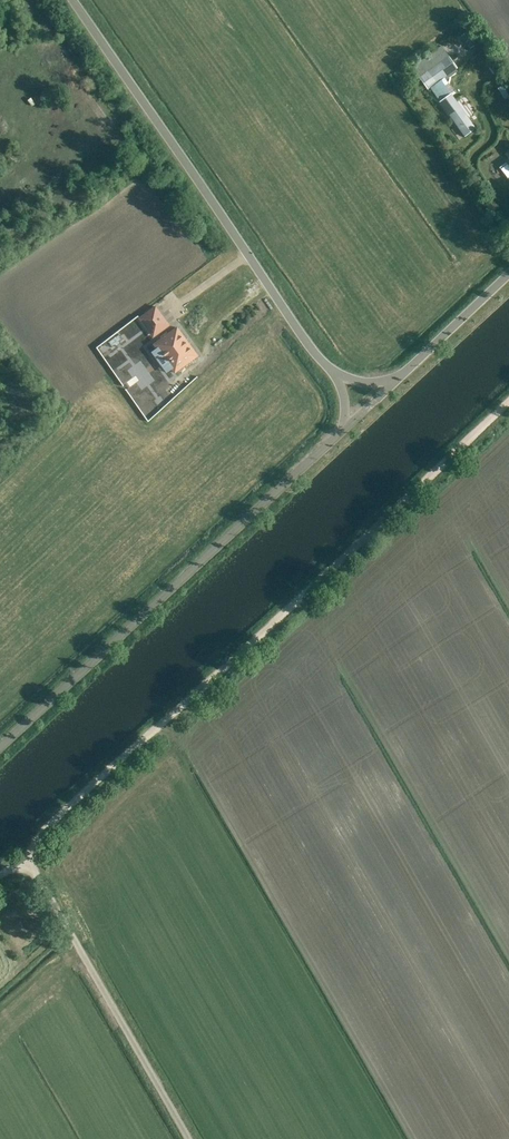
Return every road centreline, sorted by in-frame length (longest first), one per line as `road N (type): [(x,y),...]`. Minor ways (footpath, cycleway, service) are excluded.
road 1 (track): [(0,874),(508,400)]
road 2 (unclassified): [(0,740),(366,394)]
road 3 (unclassified): [(366,394),(317,345),(96,0)]
road 4 (unclassified): [(188,1138),(23,860)]
road 5 (unclassified): [(366,394),(508,250)]

